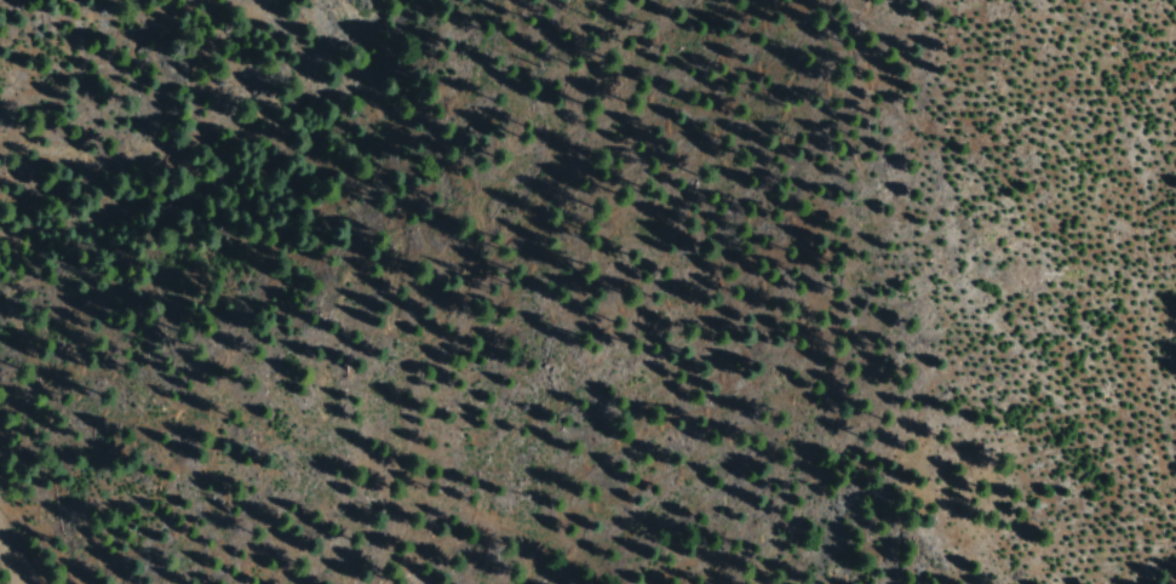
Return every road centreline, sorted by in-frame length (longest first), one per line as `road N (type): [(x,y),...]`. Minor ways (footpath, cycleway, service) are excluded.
road 1 (track): [(0,359),(70,583)]

